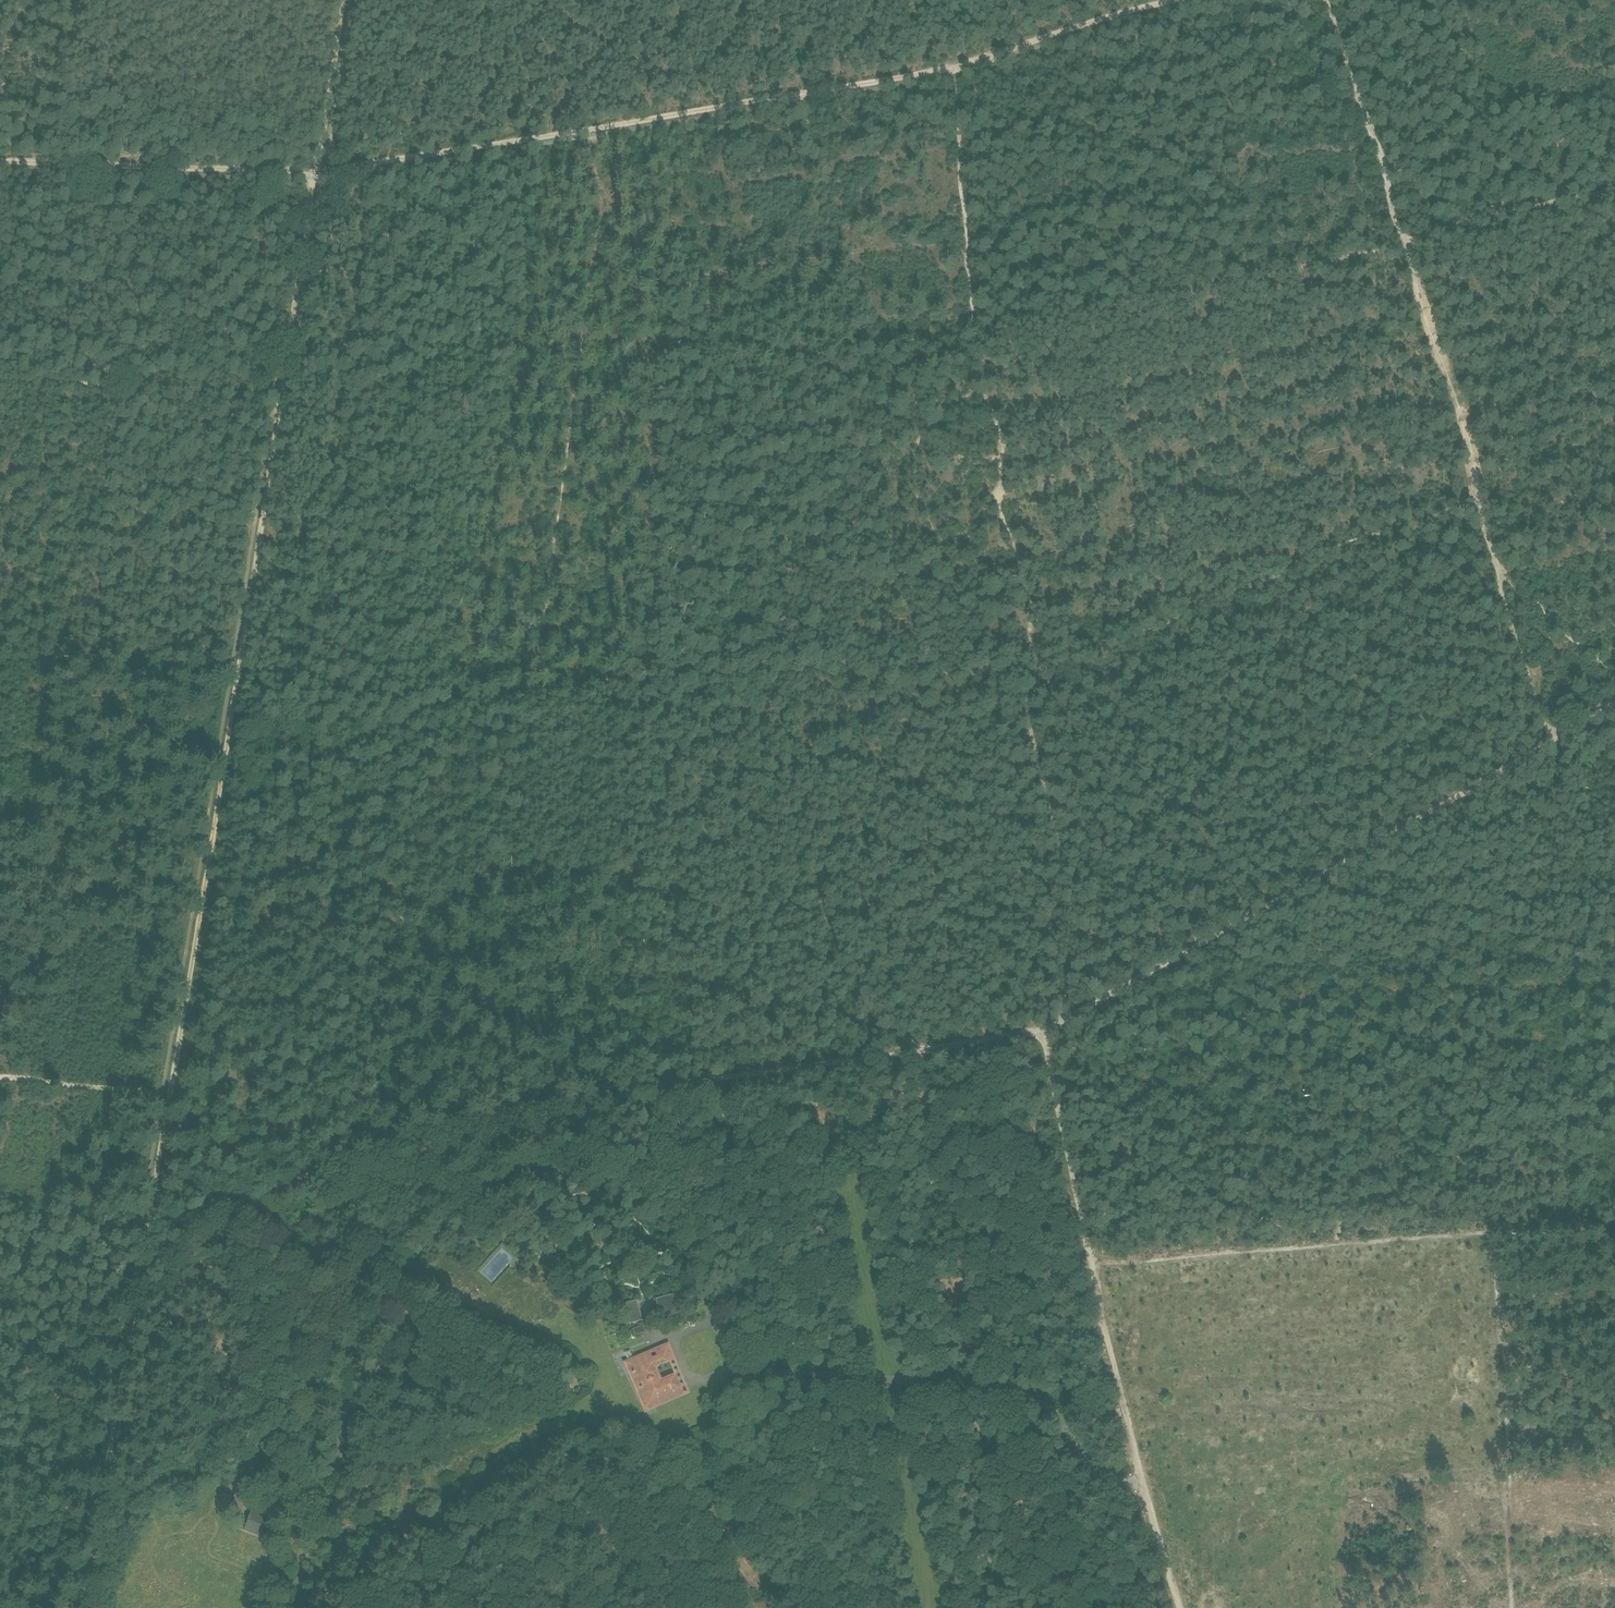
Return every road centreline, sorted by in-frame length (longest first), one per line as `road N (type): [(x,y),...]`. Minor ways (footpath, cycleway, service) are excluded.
road 1 (track): [(289,1607),(336,1472),(350,1363),(381,1303),(462,1201),(524,1174),(566,1167),(629,1175),(658,1195),(736,1368),(1032,1397),(1057,1414),(1090,1467),(1145,1484)]
road 2 (track): [(145,1238),(511,1106),(1040,1030)]
road 3 (track): [(1177,0),(918,75),(316,169)]
road 4 (track): [(281,389),(145,1238)]
road 5 (track): [(1040,1030),(1079,1016),(1323,878),(1614,703)]
road 6 (track): [(1040,1030),(1122,1399),(1181,1607)]
road 7 (track): [(1092,1271),(1614,1236)]
road 8 (track): [(145,1238),(79,1607)]
road 9 (track): [(316,169),(0,160)]
road 10 (track): [(316,169),(281,389)]
road 11 (track): [(1505,1425),(1497,1242)]
road 12 (track): [(1515,1607),(1505,1425)]
road 13 (track): [(0,1077),(171,1094)]
road 14 (track): [(344,0),(316,169)]

